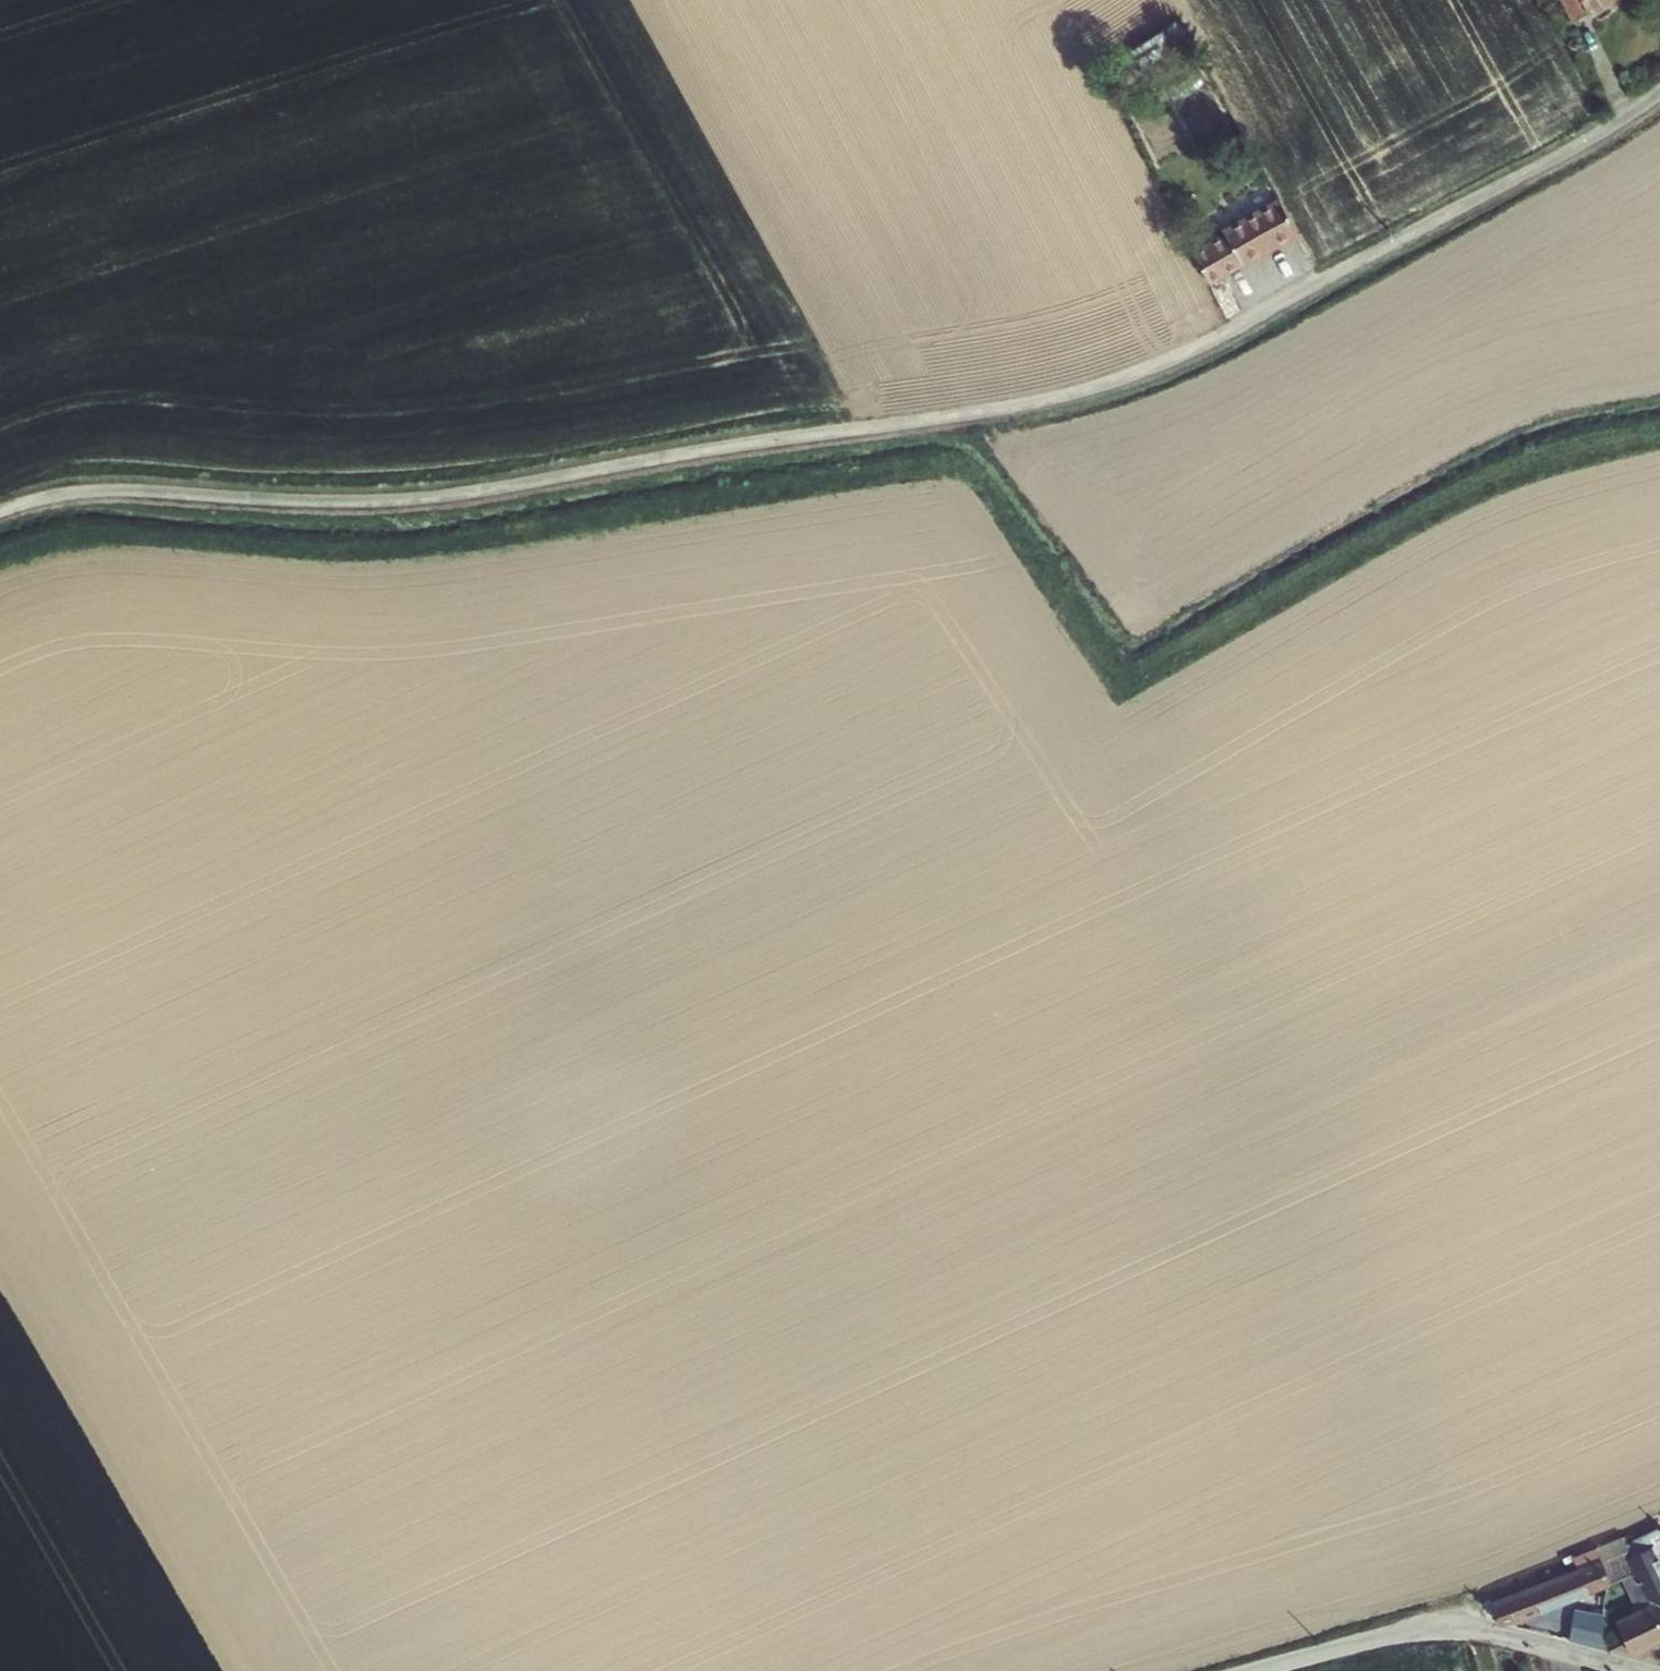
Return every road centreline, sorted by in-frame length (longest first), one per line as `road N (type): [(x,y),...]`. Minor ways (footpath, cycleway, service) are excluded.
road 1 (residential): [(0,512),(107,492),(341,500),(460,494),(1063,396),(1211,342),(1659,94)]
road 2 (unclassified): [(1630,1670),(1565,1653),(1382,1629),(1246,1670)]

